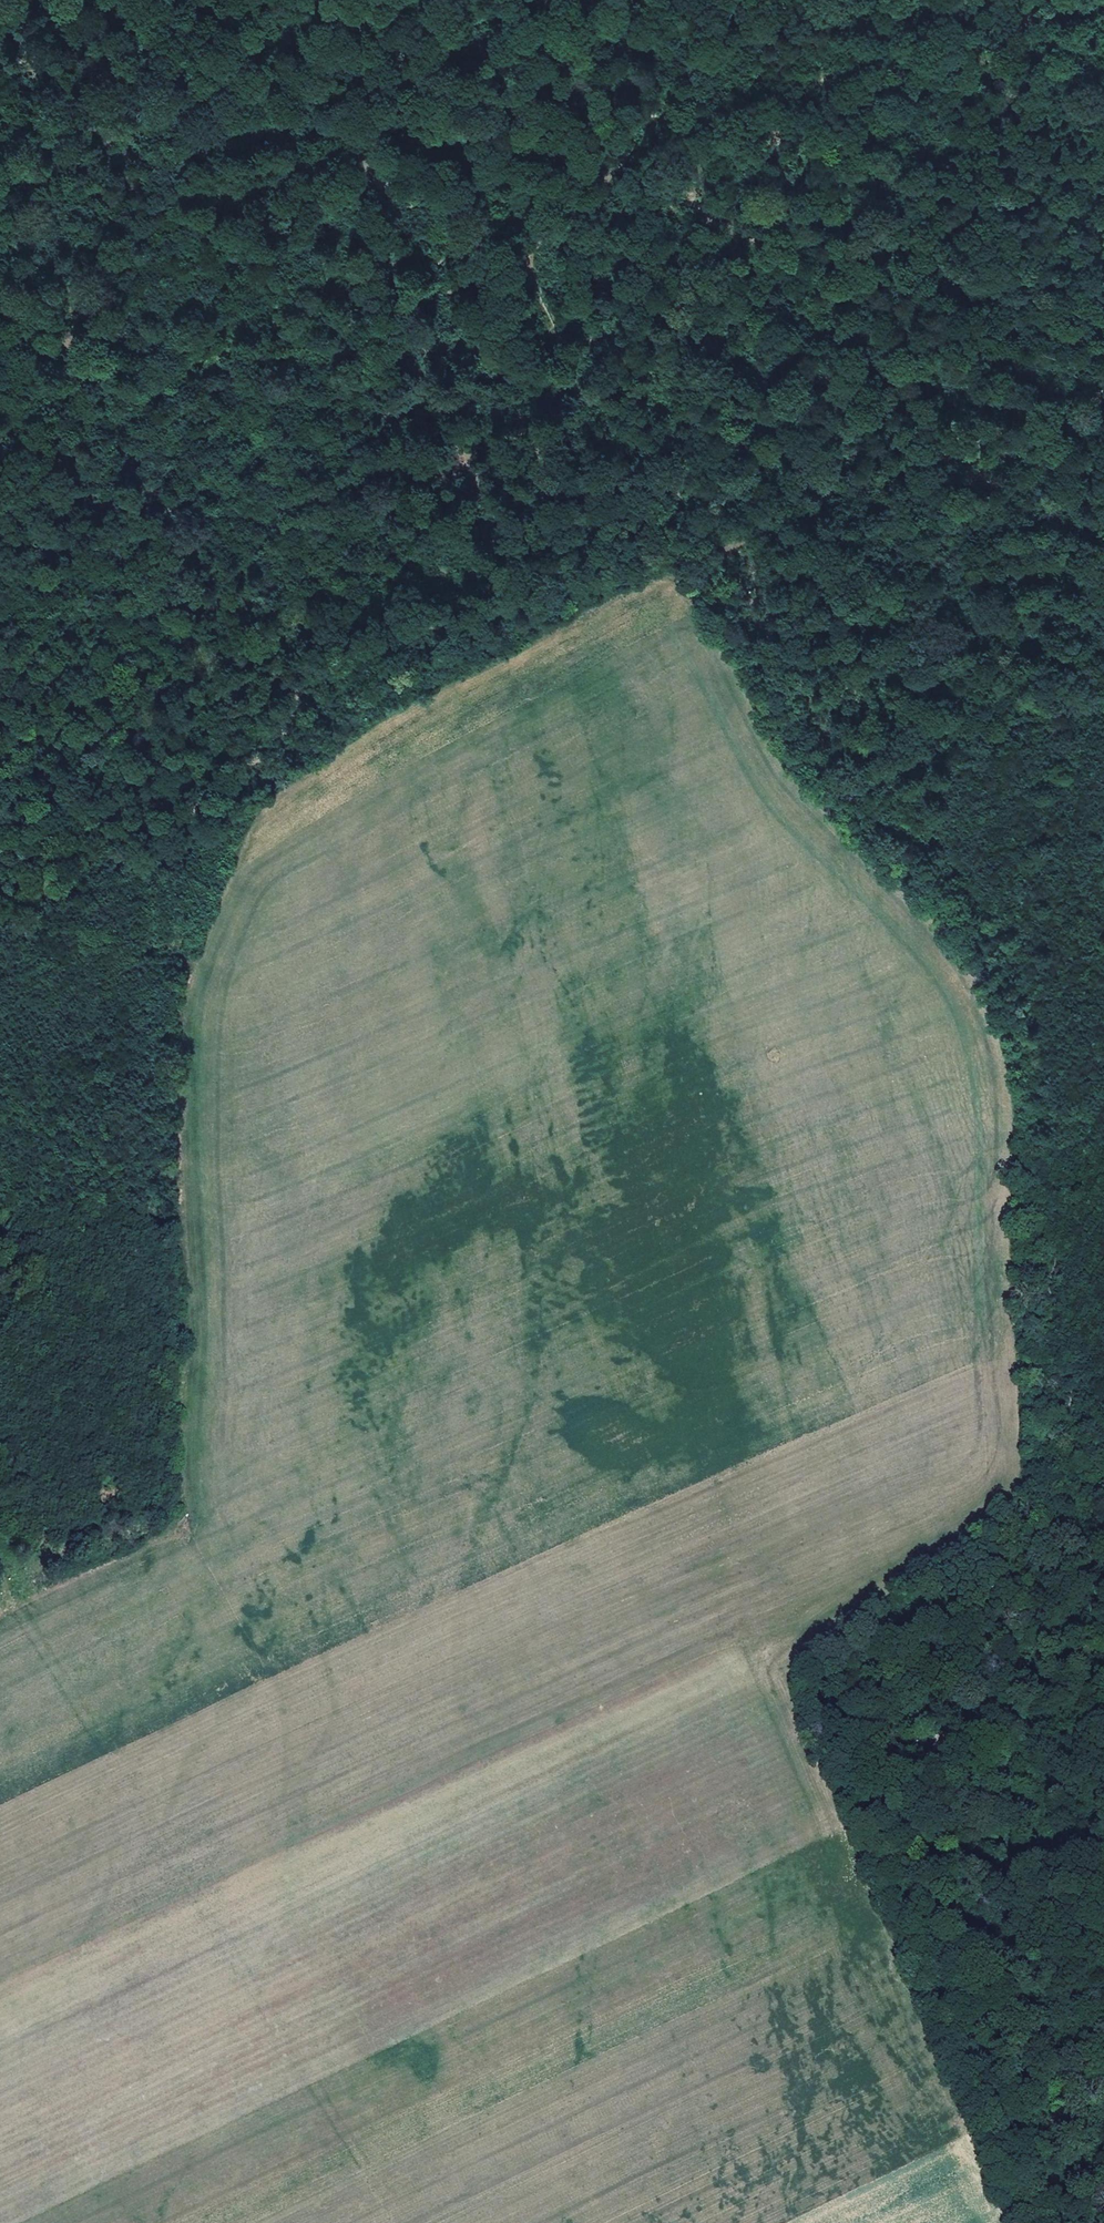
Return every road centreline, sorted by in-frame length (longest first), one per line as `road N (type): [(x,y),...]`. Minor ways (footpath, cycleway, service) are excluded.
road 1 (track): [(0,934),(111,865),(400,619),(463,601),(525,506),(616,473),(677,488),(725,549),(818,712),(829,769),(847,784),(911,755),(929,764),(937,844),(1026,990),(1046,1044),(1062,1368),(1073,1413),(1044,1543),(995,1662),(989,1712),(952,1730),(926,1819),(966,1871),(979,1983),(1077,2222)]

